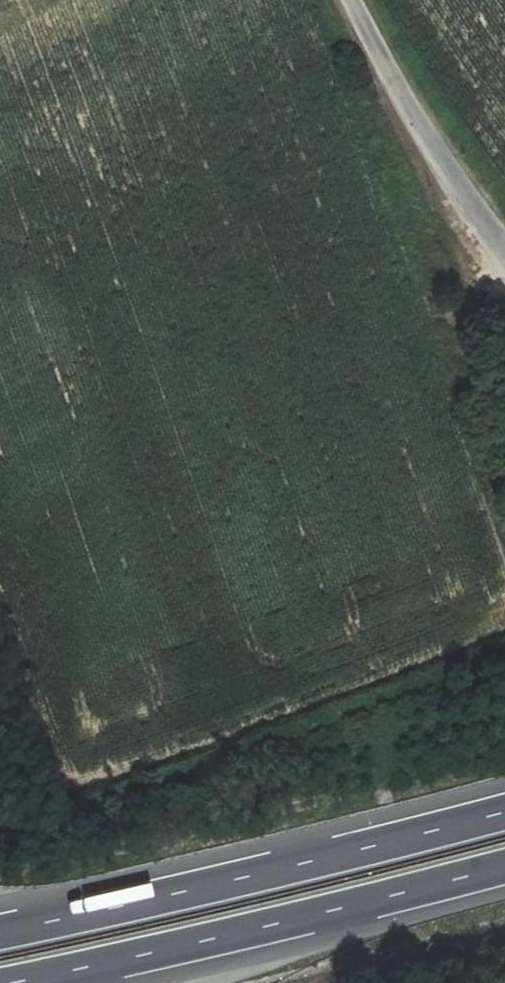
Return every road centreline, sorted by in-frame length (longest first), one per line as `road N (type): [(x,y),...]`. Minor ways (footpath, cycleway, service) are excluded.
road 1 (motorway): [(504,813),(0,933)]
road 2 (motorway): [(22,982),(504,869)]
road 3 (unclassified): [(504,245),(392,80),(354,0)]

